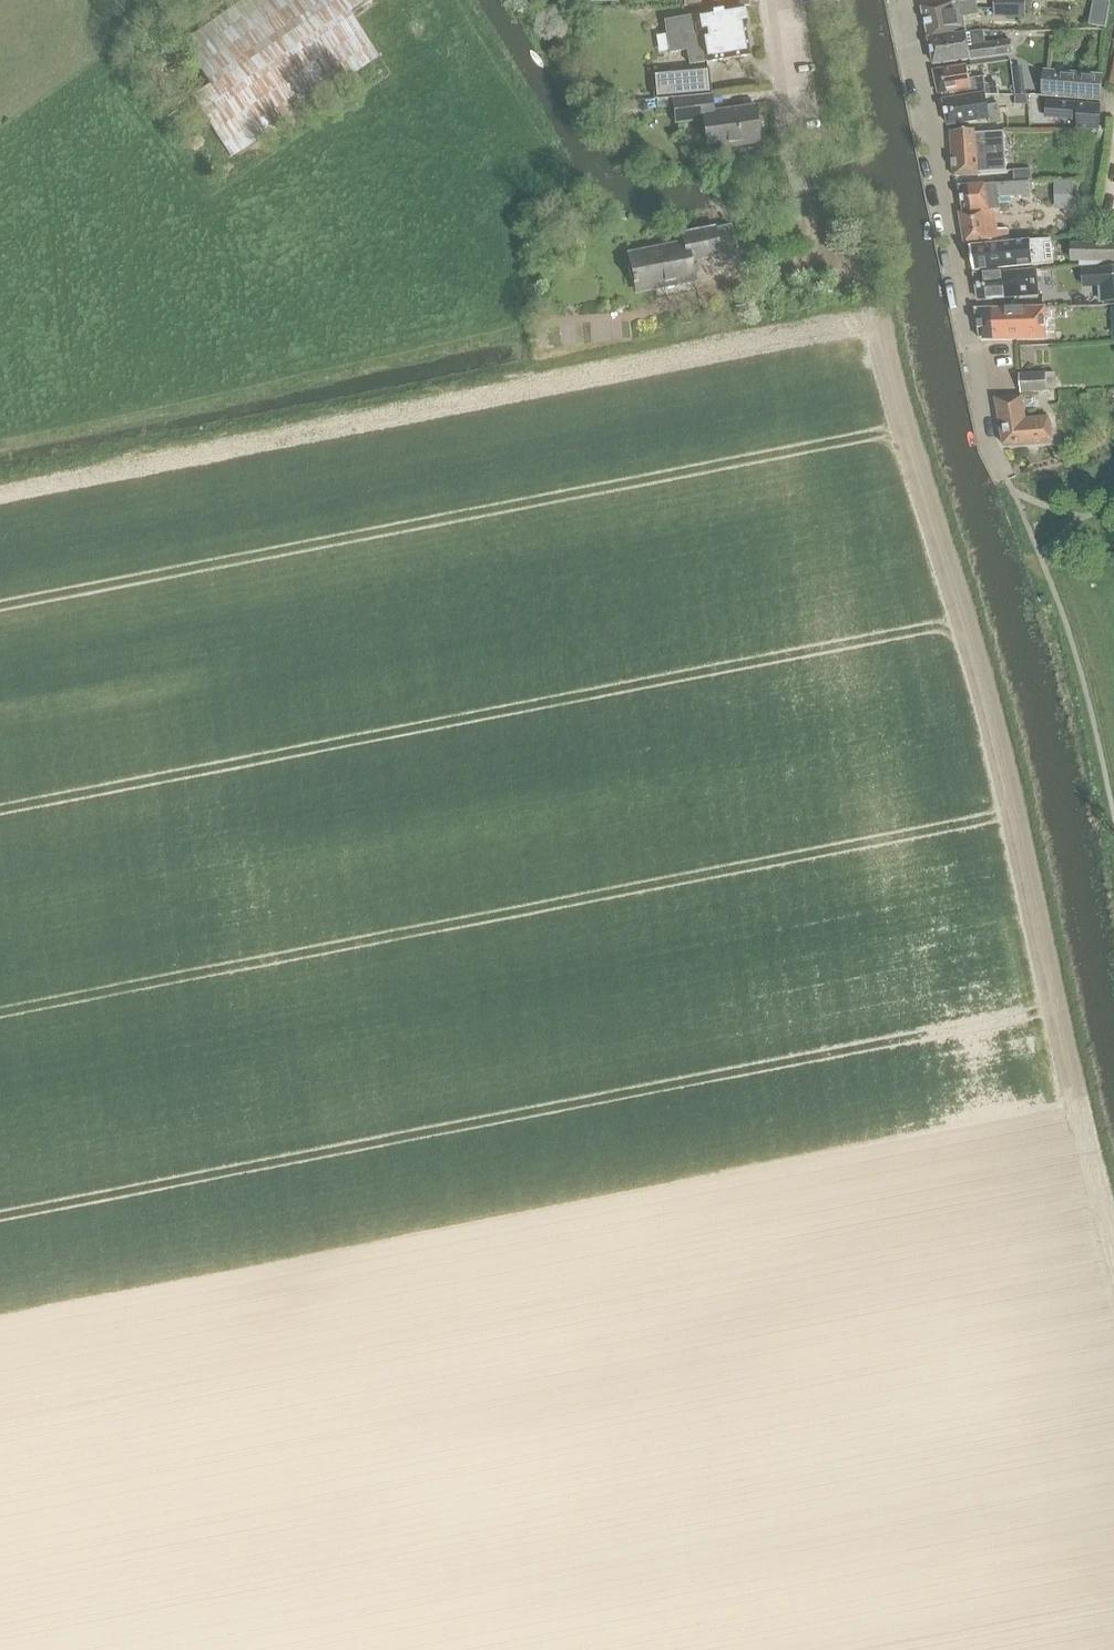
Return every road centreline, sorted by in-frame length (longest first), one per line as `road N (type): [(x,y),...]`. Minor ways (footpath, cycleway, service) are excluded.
road 1 (residential): [(897,0),(984,438),(1006,478)]
road 2 (unclassified): [(794,166),(767,0)]

